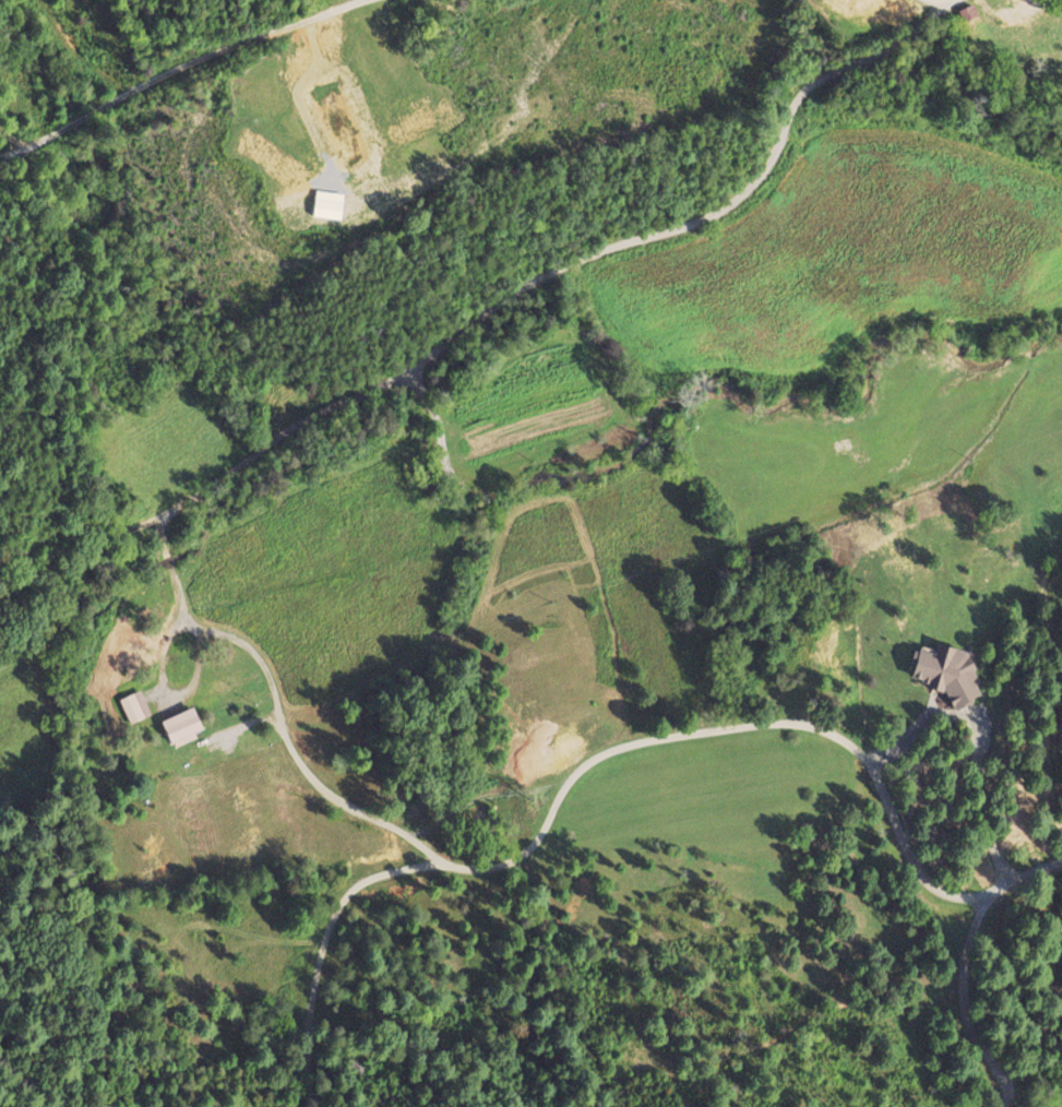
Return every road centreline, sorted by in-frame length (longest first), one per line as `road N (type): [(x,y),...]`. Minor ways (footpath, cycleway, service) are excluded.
road 1 (track): [(948,0),(903,37),(802,87),(768,162),(743,194),(663,231),(571,259),(414,367),(293,425),(151,522)]
road 2 (residential): [(360,0),(181,67),(0,158)]

